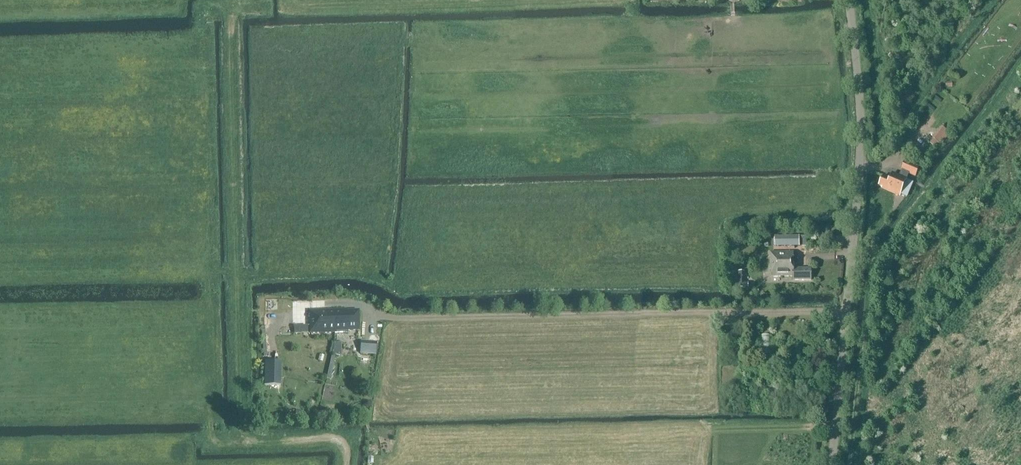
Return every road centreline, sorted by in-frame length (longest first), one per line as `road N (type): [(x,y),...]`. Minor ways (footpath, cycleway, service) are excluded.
road 1 (track): [(848,308),(375,317)]
road 2 (unclassified): [(832,464),(859,128),(847,0)]

